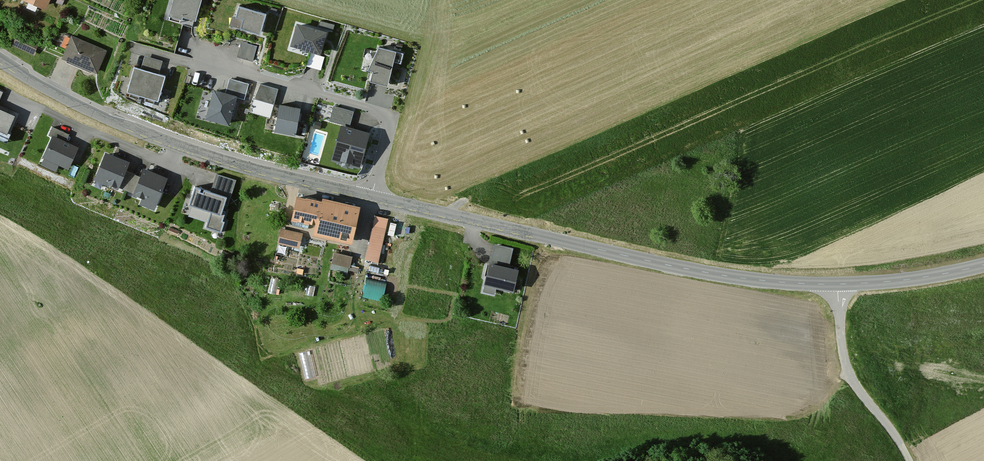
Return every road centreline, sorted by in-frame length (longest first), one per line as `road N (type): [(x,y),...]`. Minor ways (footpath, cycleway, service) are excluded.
road 1 (tertiary): [(373,196),(775,281),(905,280),(983,265)]
road 2 (tertiary): [(0,60),(166,141),(373,196)]
road 3 (residential): [(373,196),(387,115),(193,60)]
road 4 (track): [(910,460),(850,376),(837,284)]

